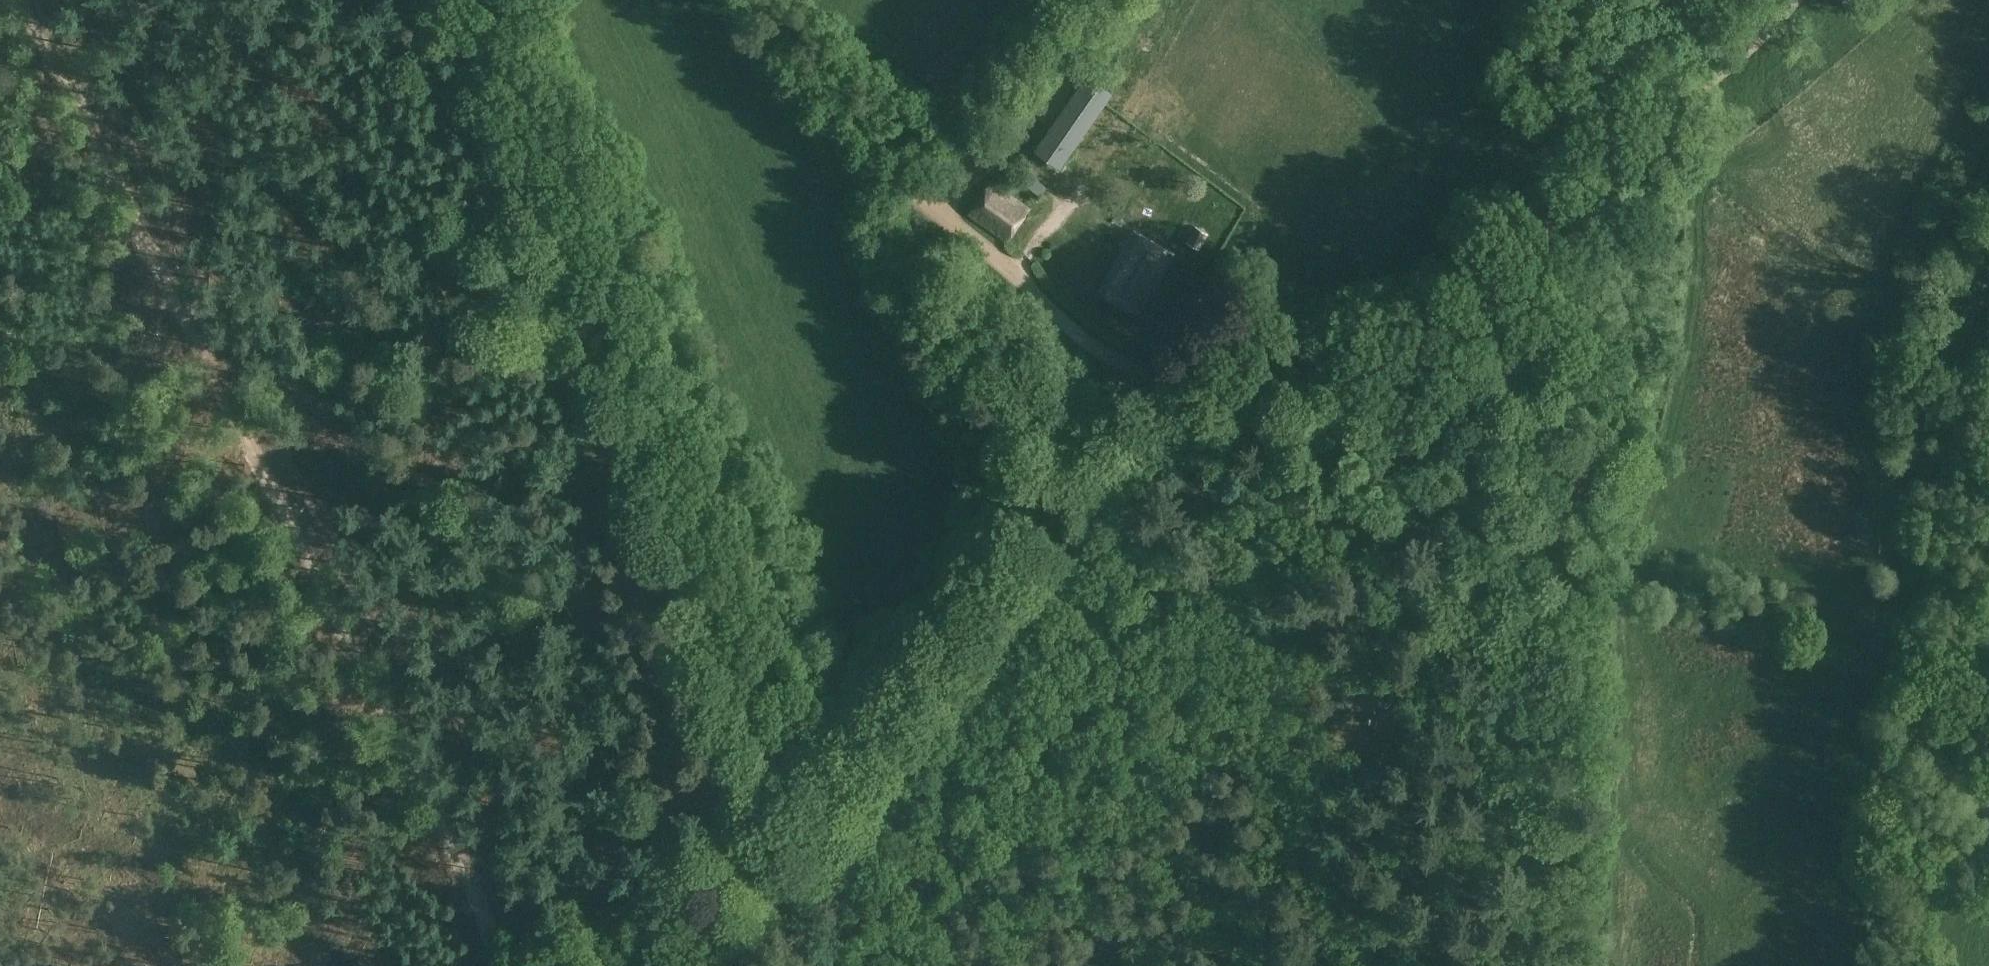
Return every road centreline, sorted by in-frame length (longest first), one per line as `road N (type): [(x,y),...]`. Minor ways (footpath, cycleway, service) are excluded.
road 1 (track): [(723,0),(769,66),(847,143),(937,206),(1062,320),(1175,375),(1408,361),(1457,326),(1644,131),(1797,0)]
road 2 (track): [(512,965),(73,98),(13,0)]
road 3 (track): [(687,965),(716,854),(517,965)]
road 4 (track): [(716,854),(767,821),(879,715),(879,691),(853,639)]
road 5 (track): [(1012,276),(1081,188),(1082,174)]

